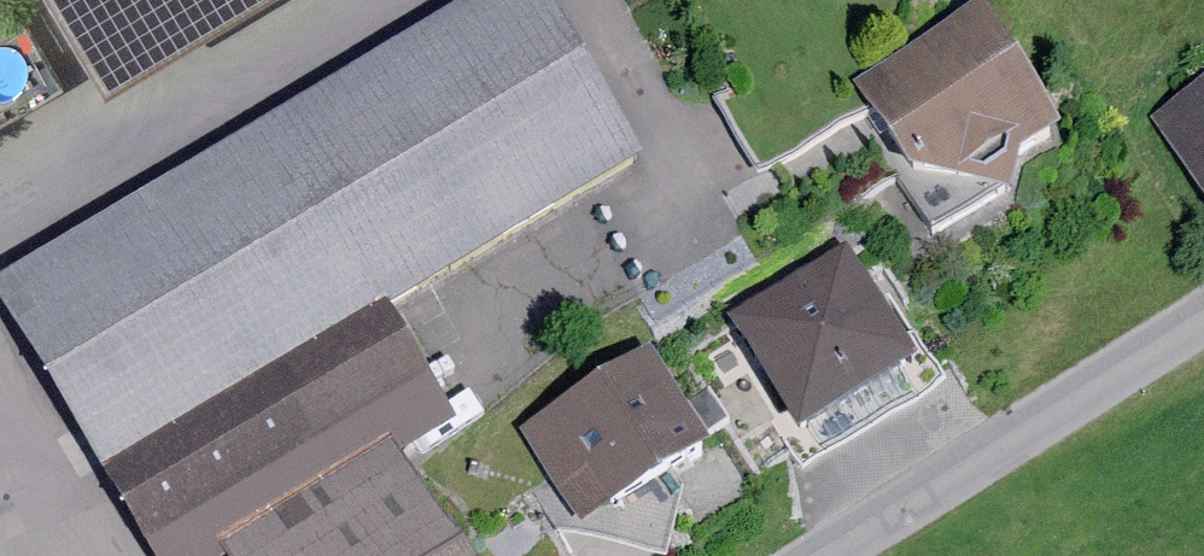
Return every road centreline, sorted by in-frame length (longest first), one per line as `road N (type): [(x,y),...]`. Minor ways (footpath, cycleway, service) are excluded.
road 1 (residential): [(802,555),(1203,305)]

